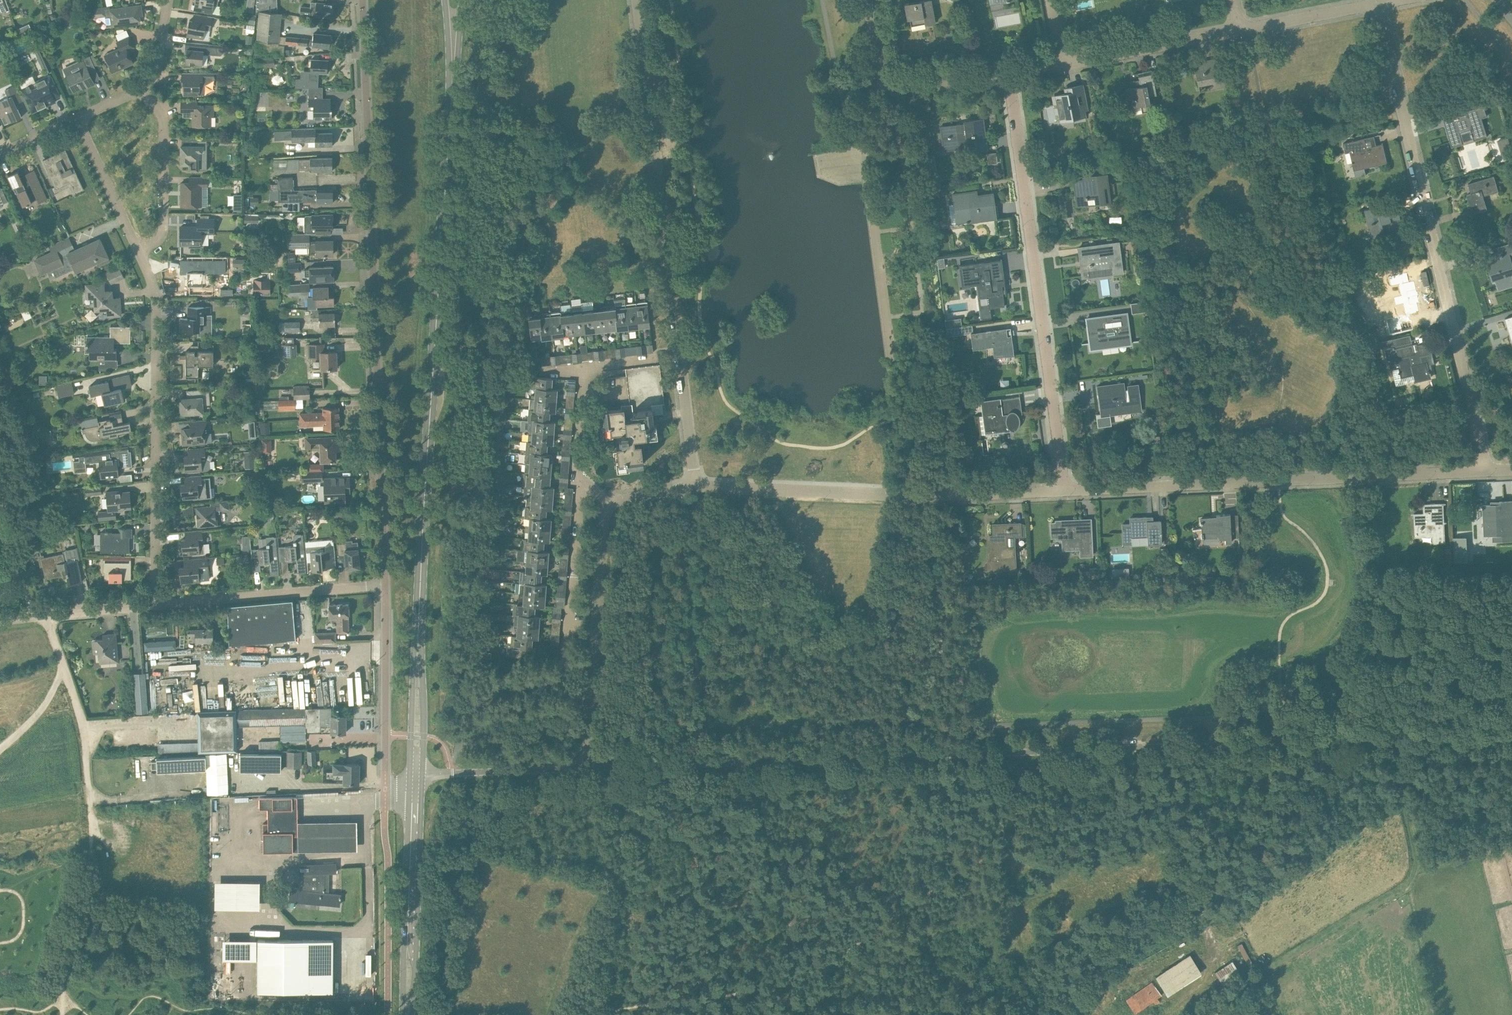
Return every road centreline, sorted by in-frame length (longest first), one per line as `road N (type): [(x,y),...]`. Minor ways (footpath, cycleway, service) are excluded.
road 1 (unclassified): [(583,768),(1511,734)]
road 2 (unclassified): [(385,585),(364,0)]
road 3 (secondary): [(417,667),(451,102)]
road 4 (residential): [(1486,471),(1377,2)]
road 5 (residential): [(696,476),(640,0)]
road 6 (residential): [(1066,491),(1008,72)]
road 7 (residential): [(1066,491),(1486,471)]
road 8 (residential): [(696,476),(708,485),(775,490),(1066,491)]
road 9 (residential): [(156,604),(158,312),(139,250)]
road 10 (unclassified): [(156,604),(385,585)]
road 11 (residential): [(589,697),(563,672),(583,481)]
road 12 (track): [(64,666),(84,724),(96,886)]
road 13 (unclassified): [(385,796),(385,585)]
road 14 (residential): [(1008,72),(891,81),(869,0)]
road 15 (residential): [(589,697),(610,500)]
road 16 (residential): [(139,250),(158,241),(163,228),(163,118),(139,89)]
road 17 (residential): [(1064,65),(1239,30)]
road 18 (unclassified): [(416,773),(583,768)]
road 19 (track): [(0,749),(38,714),(64,666),(46,614)]
road 20 (unclassified): [(0,619),(156,604)]
road 21 (secondary): [(408,945),(414,797)]
road 22 (residential): [(139,250),(77,119)]
road 23 (residential): [(1239,30),(1377,2)]

